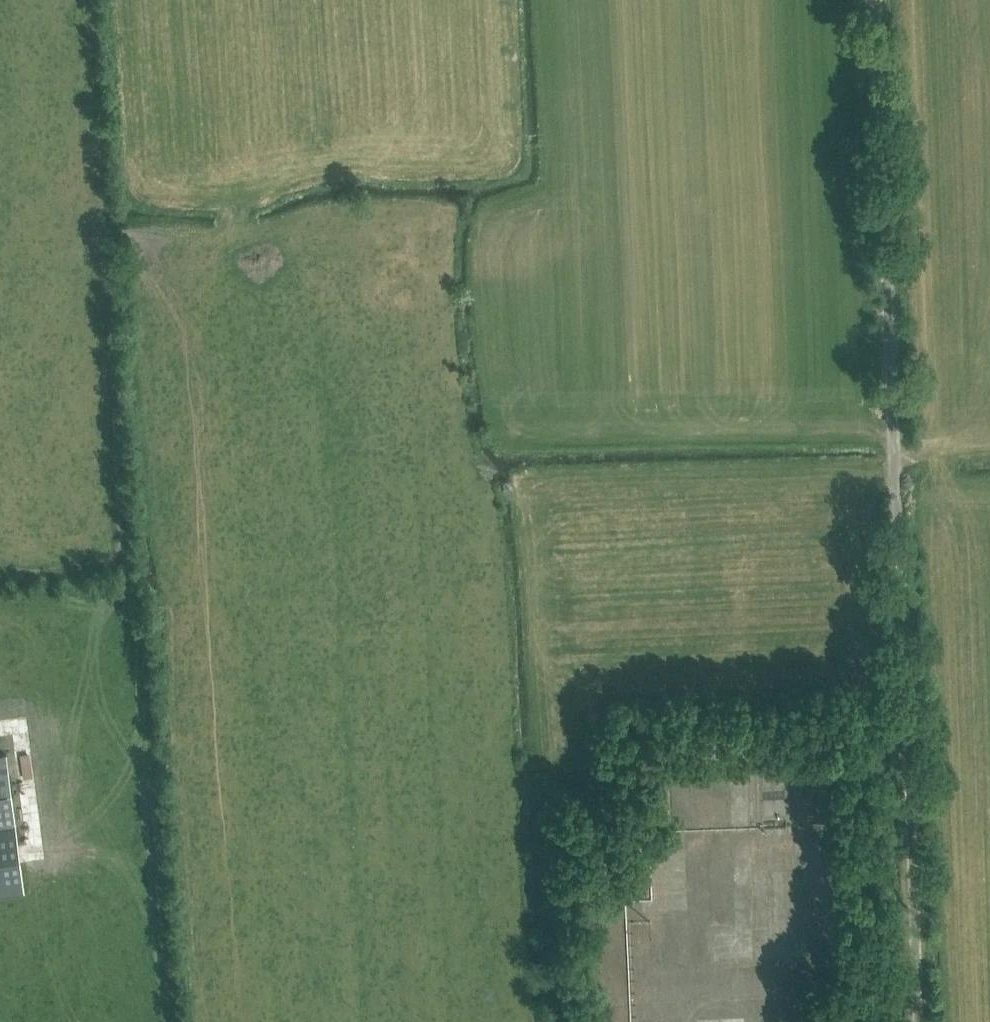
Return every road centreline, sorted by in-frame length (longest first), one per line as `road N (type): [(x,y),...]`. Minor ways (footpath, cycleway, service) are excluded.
road 1 (track): [(882,0),(917,1021)]

